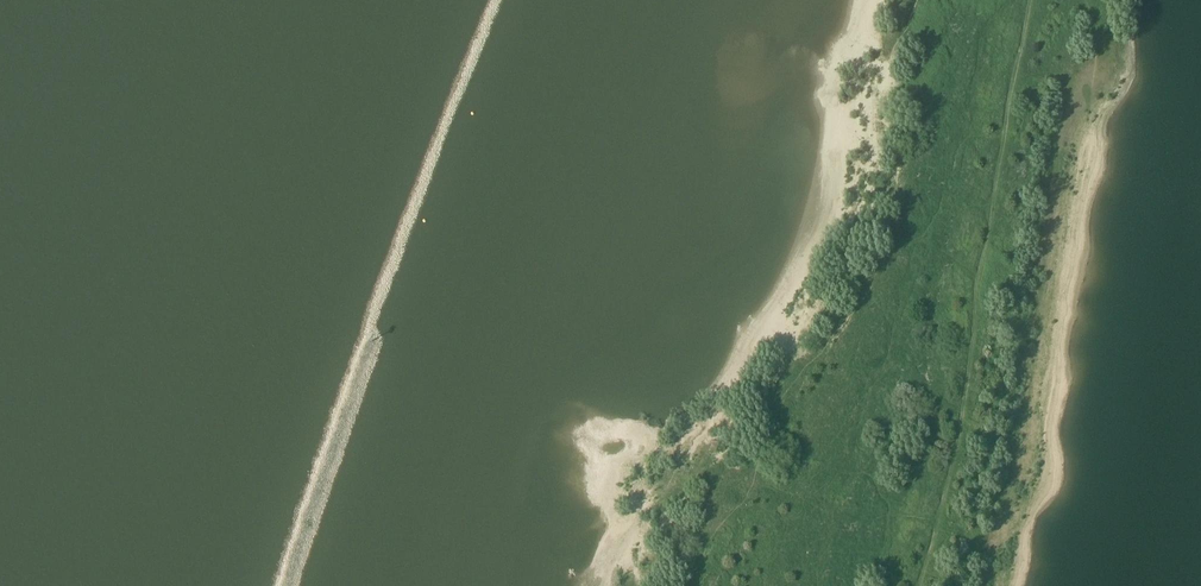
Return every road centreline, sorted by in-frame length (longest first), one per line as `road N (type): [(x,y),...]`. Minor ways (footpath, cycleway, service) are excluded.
road 1 (track): [(1029,0),(908,585)]

